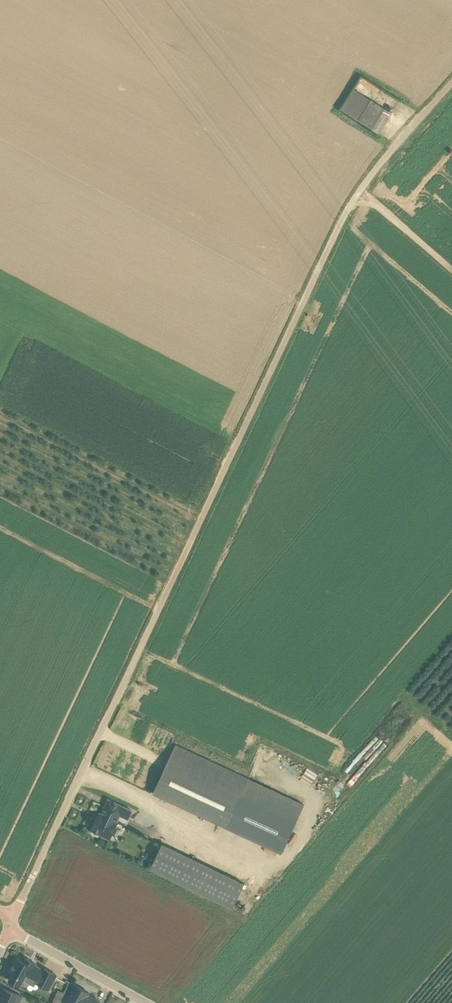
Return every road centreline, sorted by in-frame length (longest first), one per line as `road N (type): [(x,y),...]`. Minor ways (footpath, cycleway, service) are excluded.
road 1 (unclassified): [(13,916),(356,197),(451,83)]
road 2 (residential): [(147,1002),(7,927)]
road 3 (track): [(356,197),(451,274)]

